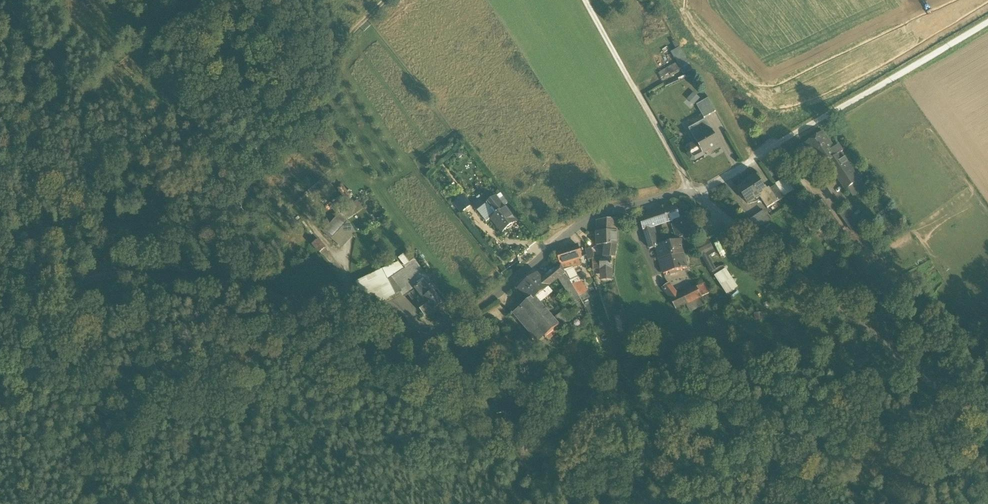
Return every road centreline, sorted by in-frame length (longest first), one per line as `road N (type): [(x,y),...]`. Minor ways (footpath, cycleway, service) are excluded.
road 1 (tertiary): [(0,347),(78,276),(214,281),(300,308),(392,353),(433,338),(496,296),(595,215),(693,196)]
road 2 (track): [(78,276),(173,213),(391,0)]
road 3 (tertiary): [(693,196),(987,432)]
road 4 (unclassified): [(693,196),(987,23)]

